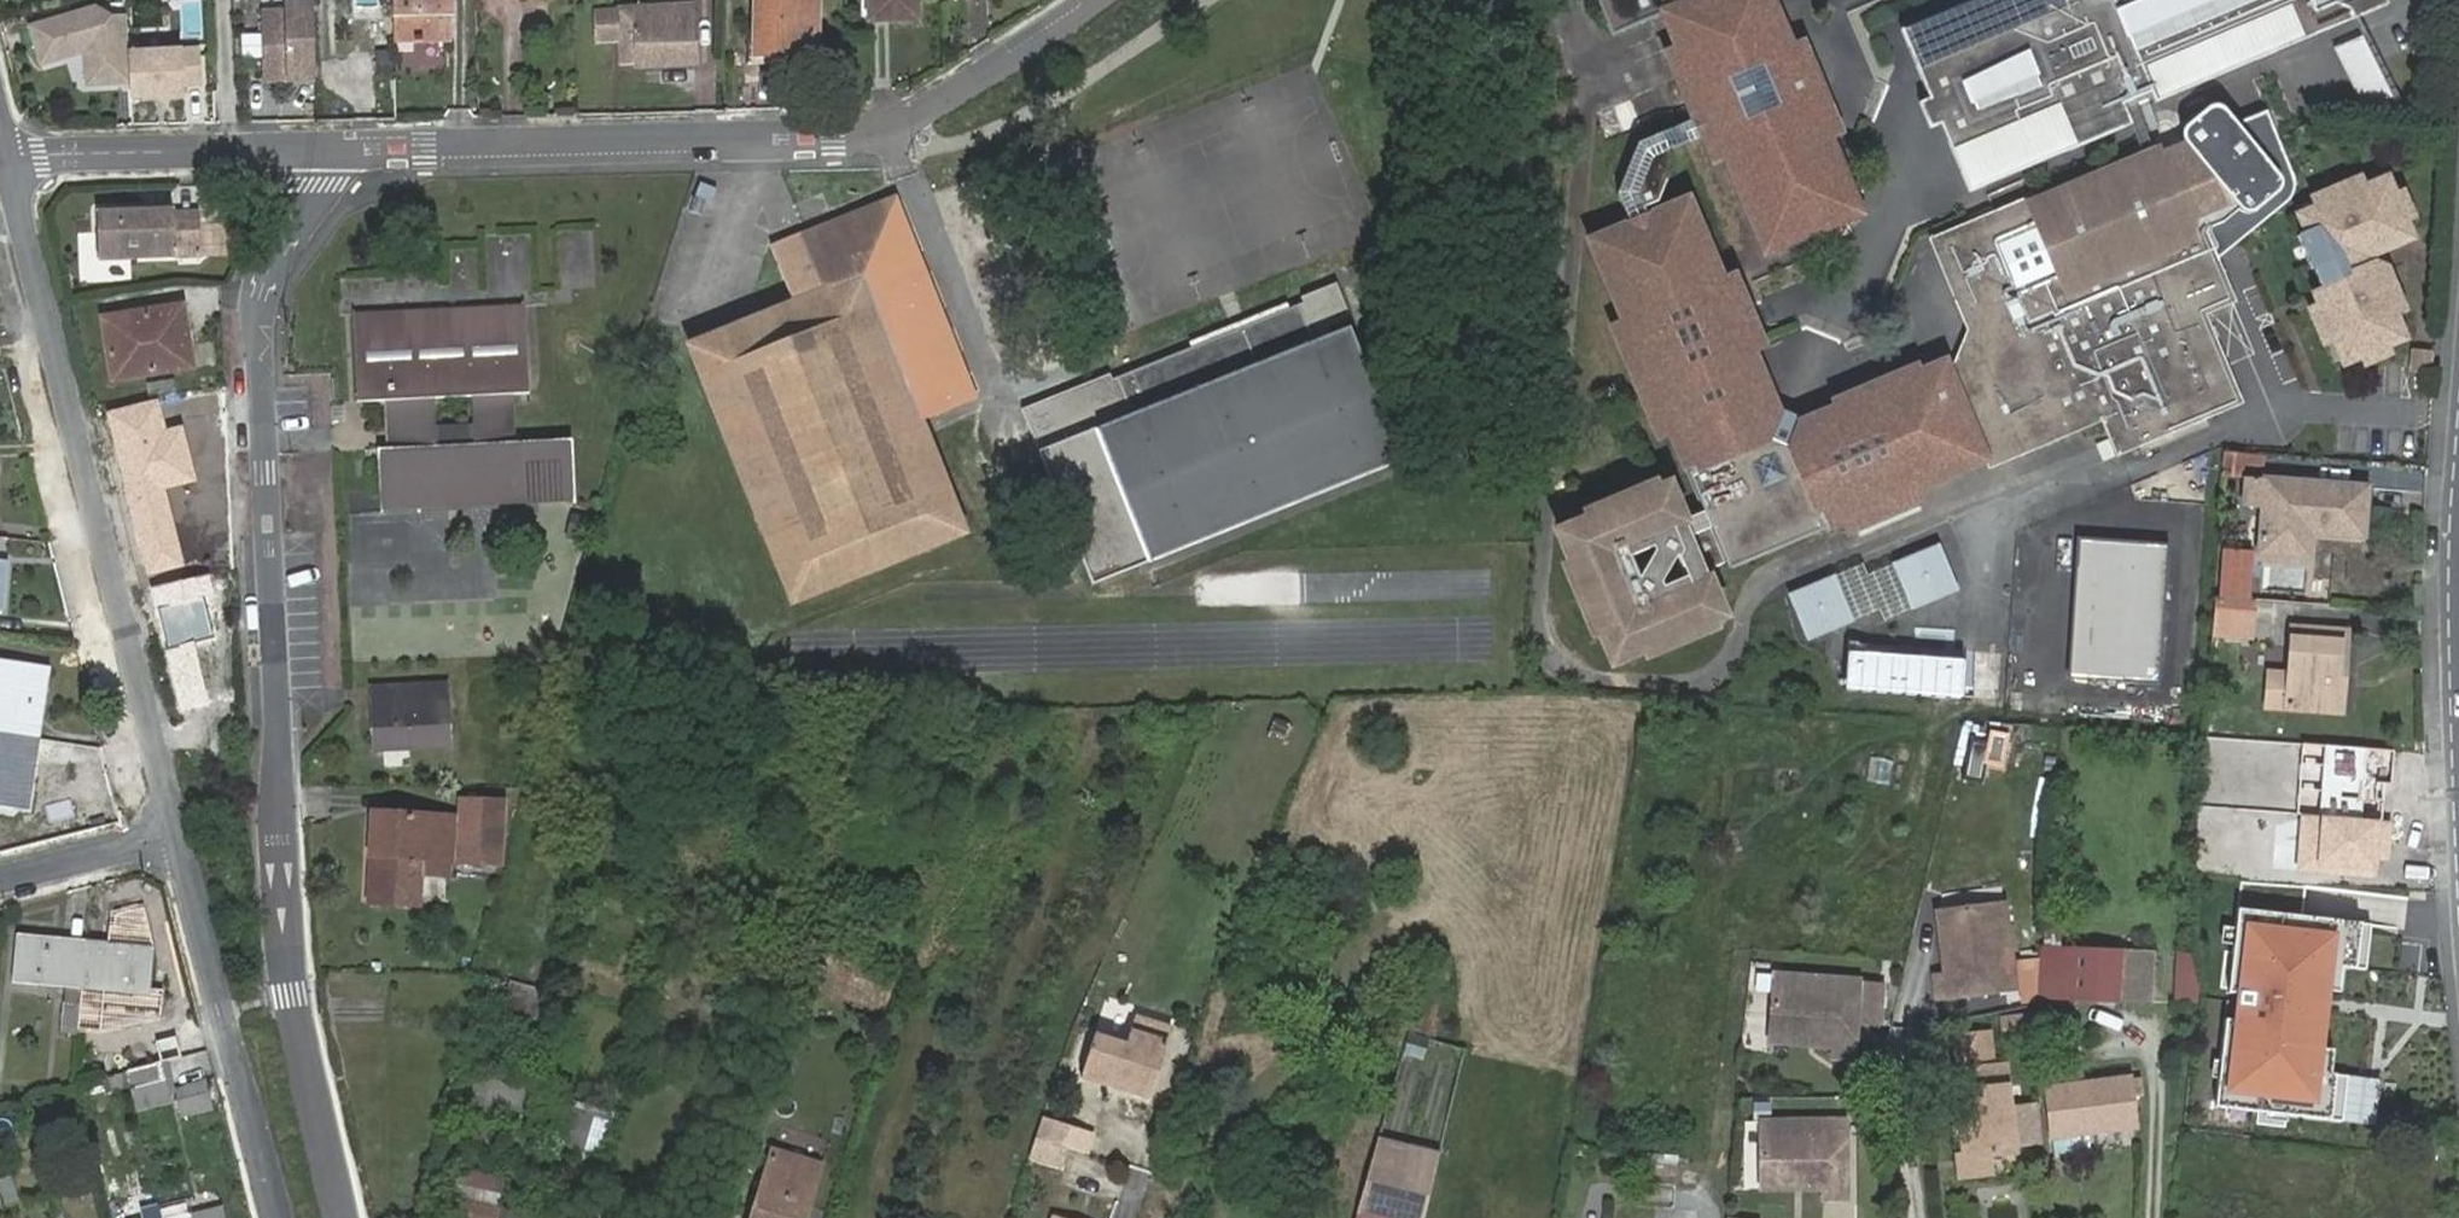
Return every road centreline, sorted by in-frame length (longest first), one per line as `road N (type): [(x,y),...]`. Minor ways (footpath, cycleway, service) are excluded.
road 1 (residential): [(349,1217),(292,995),(260,302),(316,183),(321,148)]
road 2 (residential): [(321,148),(833,142),(925,111),(1095,0)]
road 3 (residential): [(178,839),(6,158)]
road 4 (residential): [(277,1217),(178,839)]
road 5 (residential): [(6,158),(321,148)]
road 6 (residential): [(2143,1217),(2162,1012)]
road 7 (residential): [(1922,1217),(1901,1029)]
road 8 (residential): [(0,882),(178,839)]

